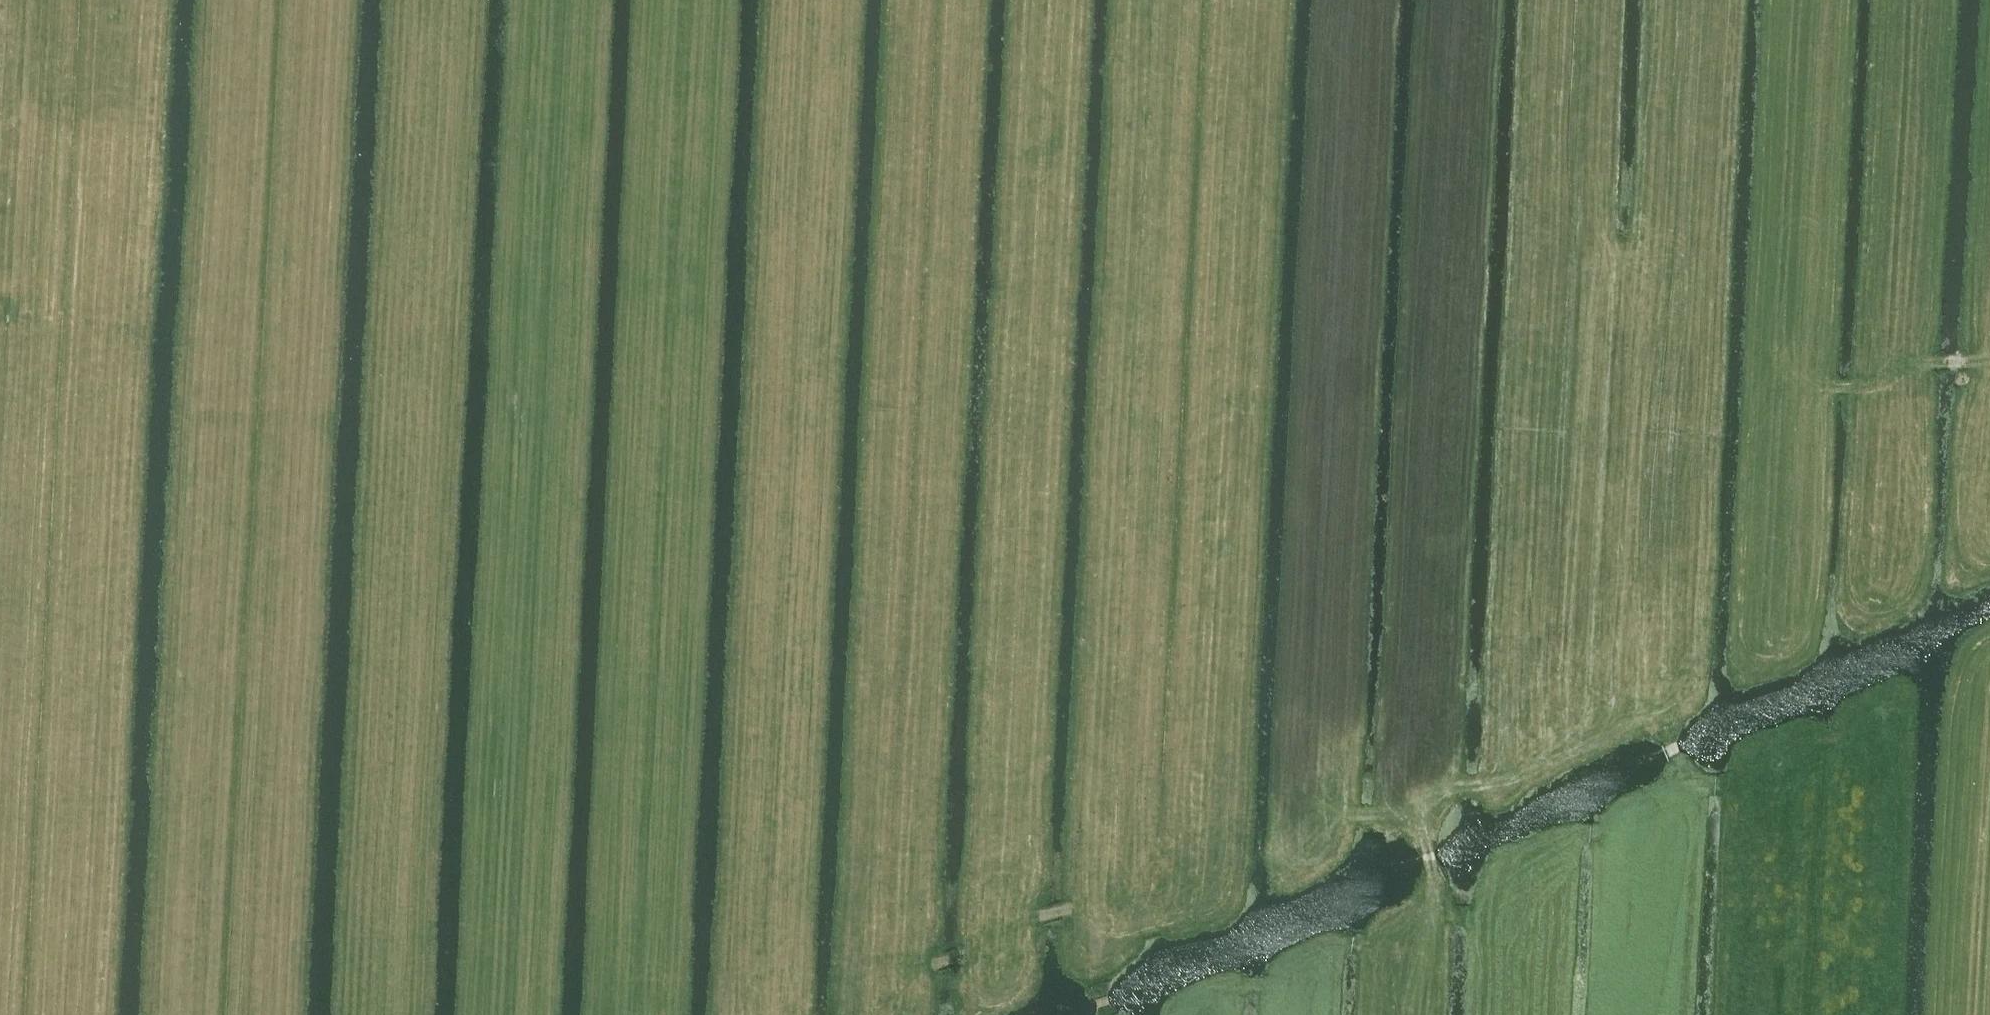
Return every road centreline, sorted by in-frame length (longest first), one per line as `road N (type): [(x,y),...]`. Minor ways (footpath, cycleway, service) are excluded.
road 1 (track): [(1989,355),(1907,362),(1779,395)]

